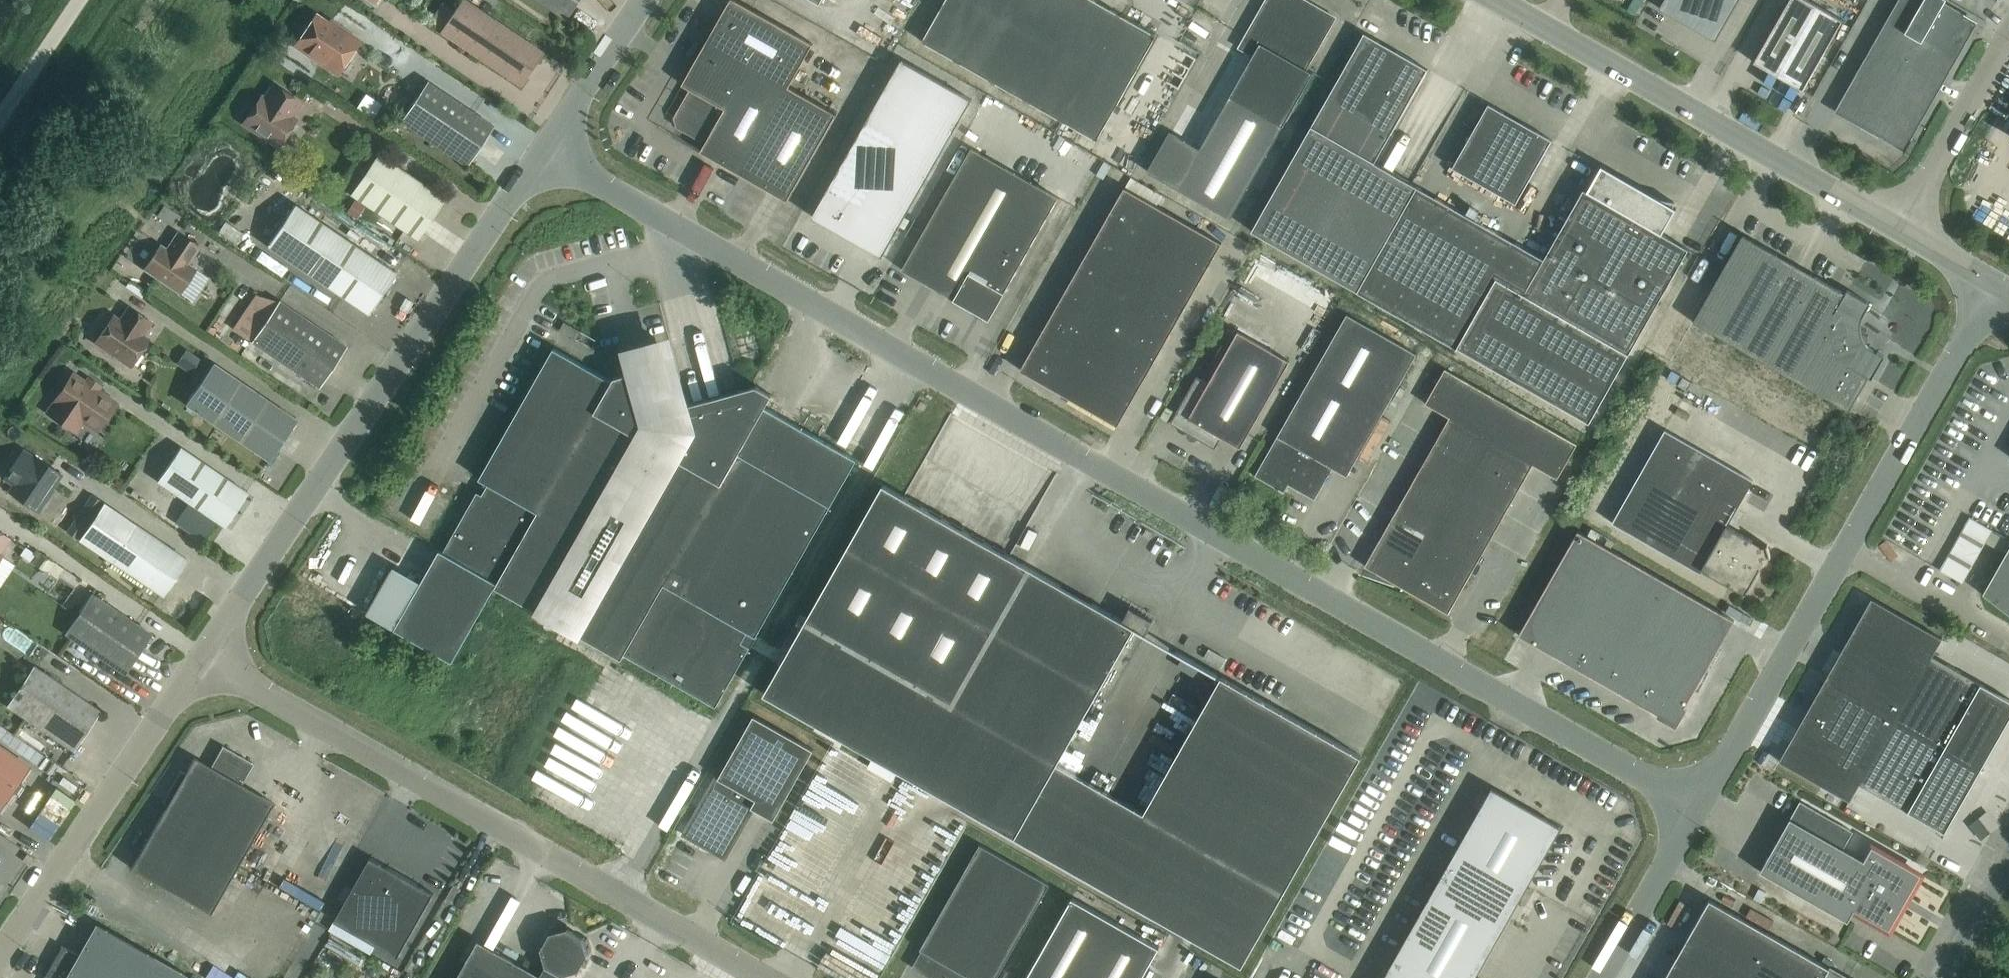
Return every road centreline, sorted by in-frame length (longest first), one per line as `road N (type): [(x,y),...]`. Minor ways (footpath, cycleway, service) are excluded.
road 1 (unclassified): [(1698,810),(545,151)]
road 2 (unclassified): [(761,977),(202,662)]
road 3 (unclassified): [(202,662),(545,151)]
road 4 (unclassified): [(1698,810),(1998,285)]
road 5 (unclassified): [(1900,230),(1495,0)]
road 6 (unclassified): [(0,966),(202,662)]
road 7 (unclassified): [(1900,230),(2008,33)]
road 8 (unclassified): [(1603,977),(1698,810)]
road 9 (unclassified): [(545,151),(648,0)]
road 10 (unclassified): [(0,115),(78,0)]
road 11 (unclassified): [(1947,977),(2008,867)]

